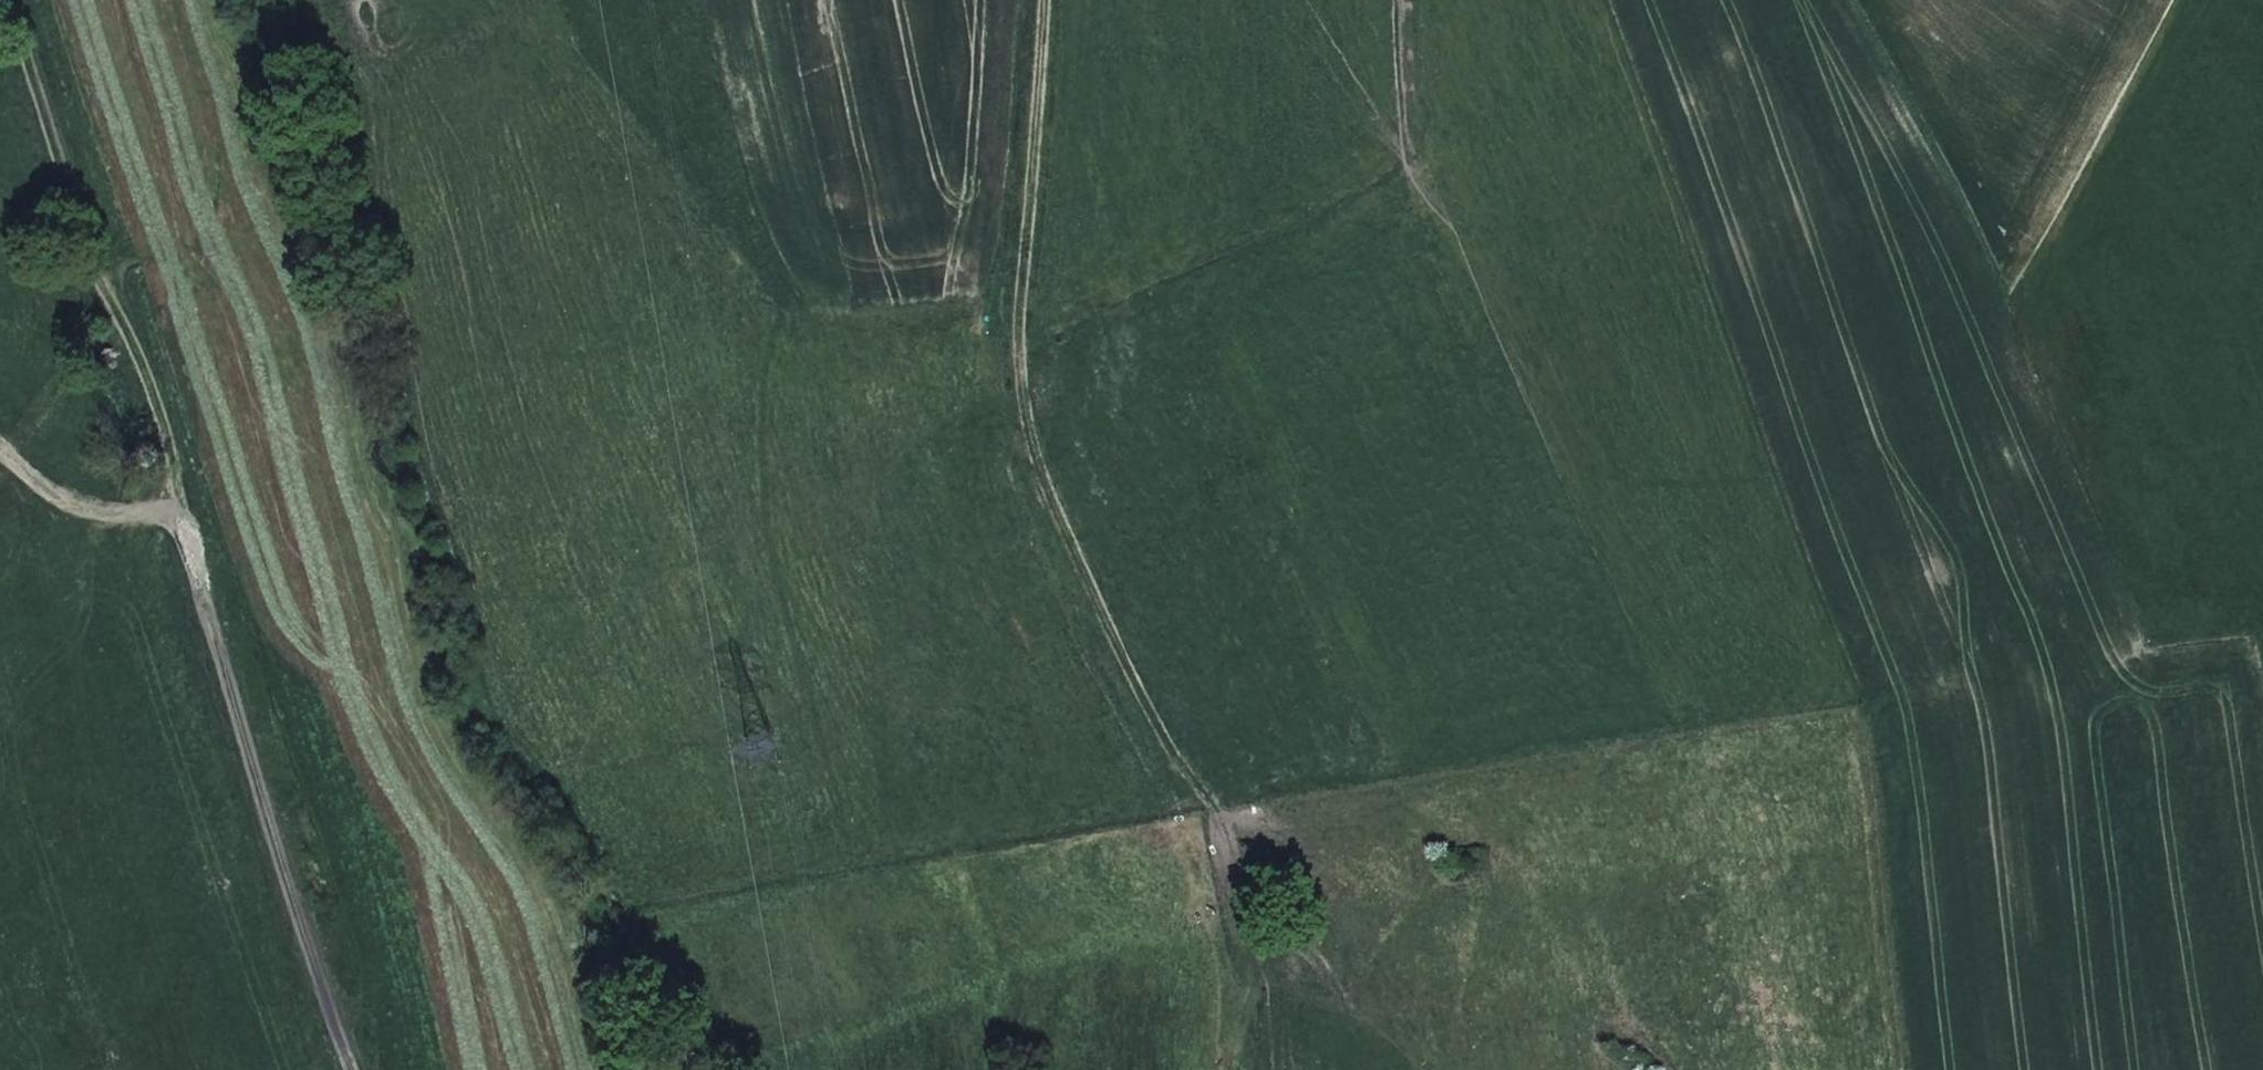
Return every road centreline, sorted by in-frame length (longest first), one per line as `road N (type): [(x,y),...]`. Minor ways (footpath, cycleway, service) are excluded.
road 1 (track): [(179,513),(268,819),(354,1069)]
road 2 (track): [(179,513),(12,0)]
road 3 (track): [(0,445),(30,479),(86,508),(179,513)]

